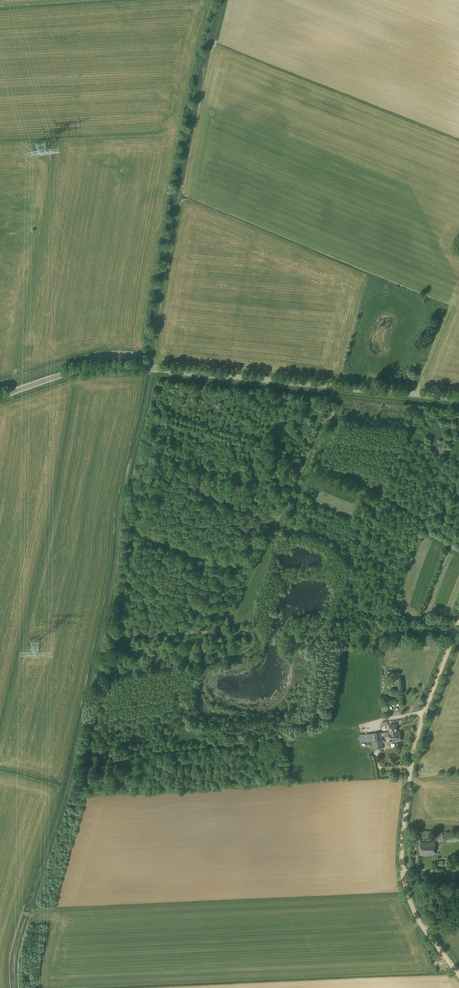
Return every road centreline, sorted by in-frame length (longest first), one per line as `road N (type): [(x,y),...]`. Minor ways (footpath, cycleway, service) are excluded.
road 1 (unclassified): [(458,975),(414,916),(401,870),(410,777),(458,625)]
road 2 (tertiary): [(458,399),(148,369)]
road 3 (tertiary): [(0,396),(81,370),(148,369)]

